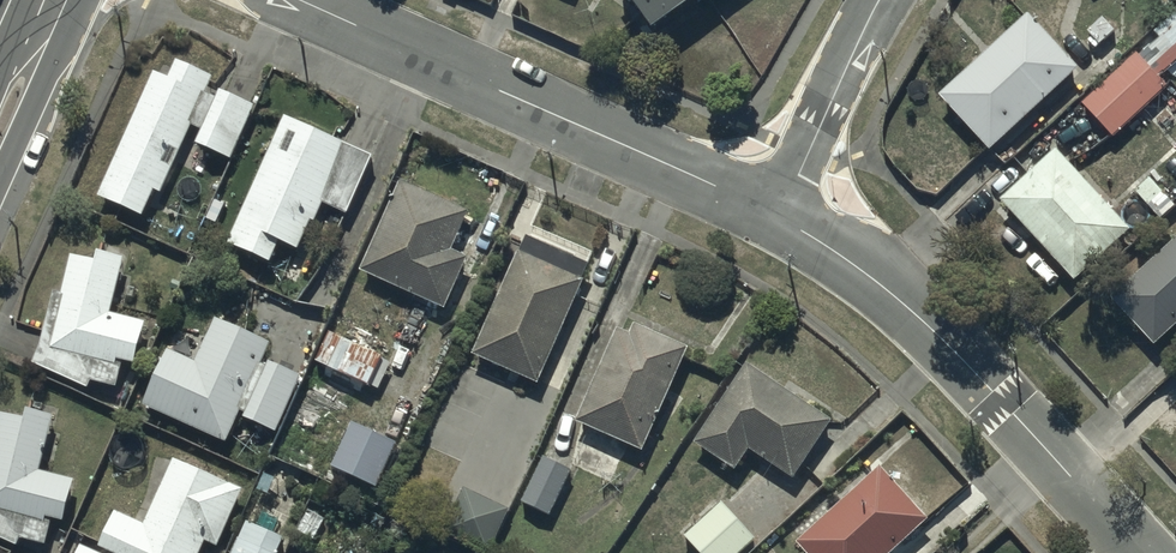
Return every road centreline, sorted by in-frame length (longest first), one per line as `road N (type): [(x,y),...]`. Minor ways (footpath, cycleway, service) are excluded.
road 1 (residential): [(301,0),(780,214)]
road 2 (residential): [(780,214),(872,275),(989,387),(1141,552)]
road 3 (residential): [(780,214),(884,0)]
road 4 (tertiary): [(53,0),(0,125)]

